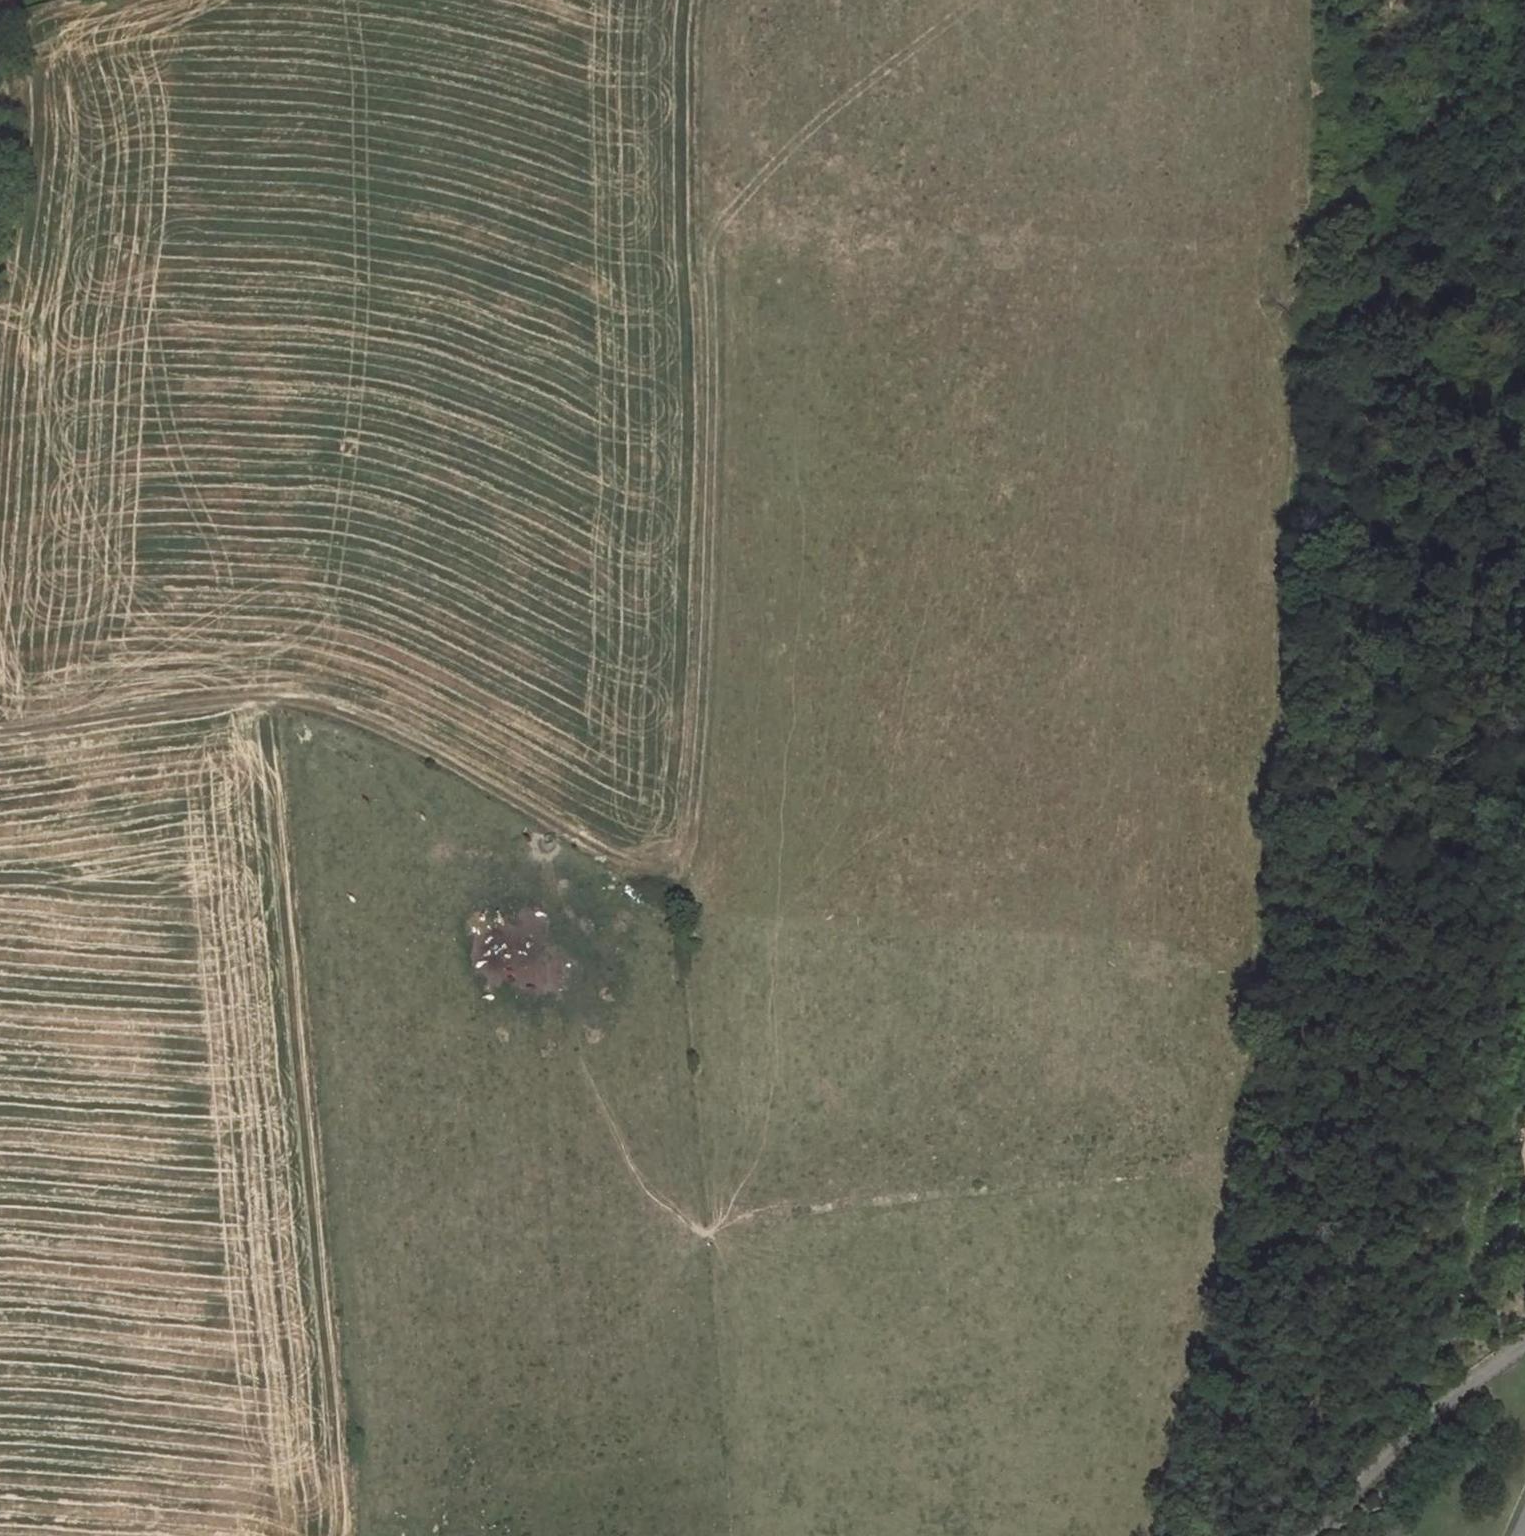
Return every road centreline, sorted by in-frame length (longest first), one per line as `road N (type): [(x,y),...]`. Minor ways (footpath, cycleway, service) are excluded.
road 1 (track): [(0,732),(274,692),(325,705),(678,889)]

